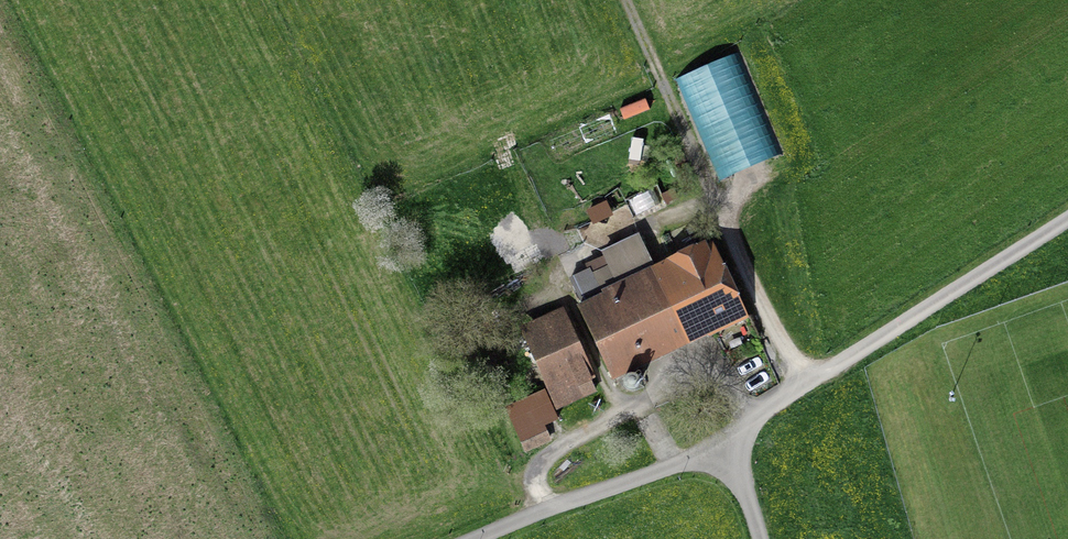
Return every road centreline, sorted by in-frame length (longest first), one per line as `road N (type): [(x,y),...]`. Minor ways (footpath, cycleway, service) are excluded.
road 1 (residential): [(1067,223),(783,399),(725,446)]
road 2 (track): [(545,509),(541,466),(620,413),(554,280)]
road 3 (residential): [(725,446),(475,538)]
road 4 (track): [(808,384),(782,348),(714,201)]
road 5 (track): [(620,413),(682,372),(718,361),(756,421)]
road 6 (track): [(644,229),(774,172)]
road 7 (track): [(505,157),(554,280)]

